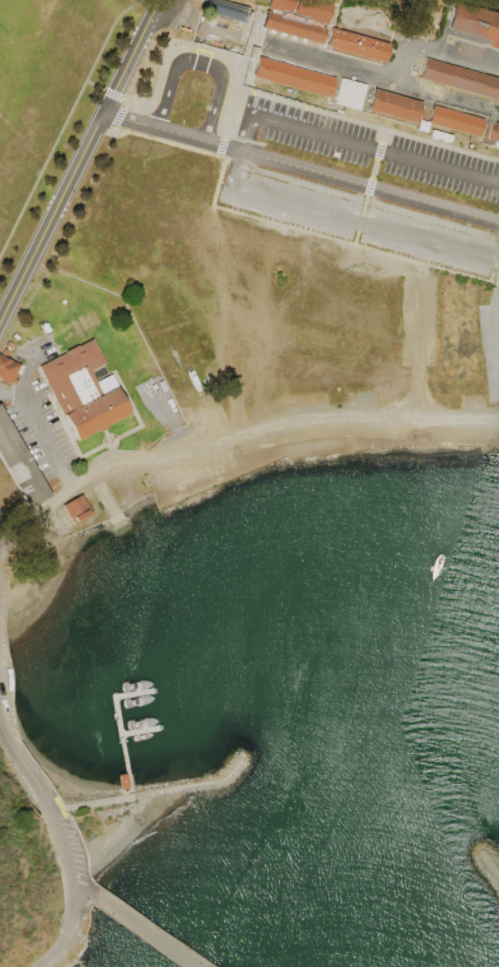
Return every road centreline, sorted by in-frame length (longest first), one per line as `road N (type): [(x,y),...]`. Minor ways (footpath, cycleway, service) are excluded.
road 1 (residential): [(106,112),(498,222)]
road 2 (residential): [(161,0),(0,327)]
road 3 (residential): [(35,966),(73,925),(76,894),(57,813),(9,737),(2,707)]

